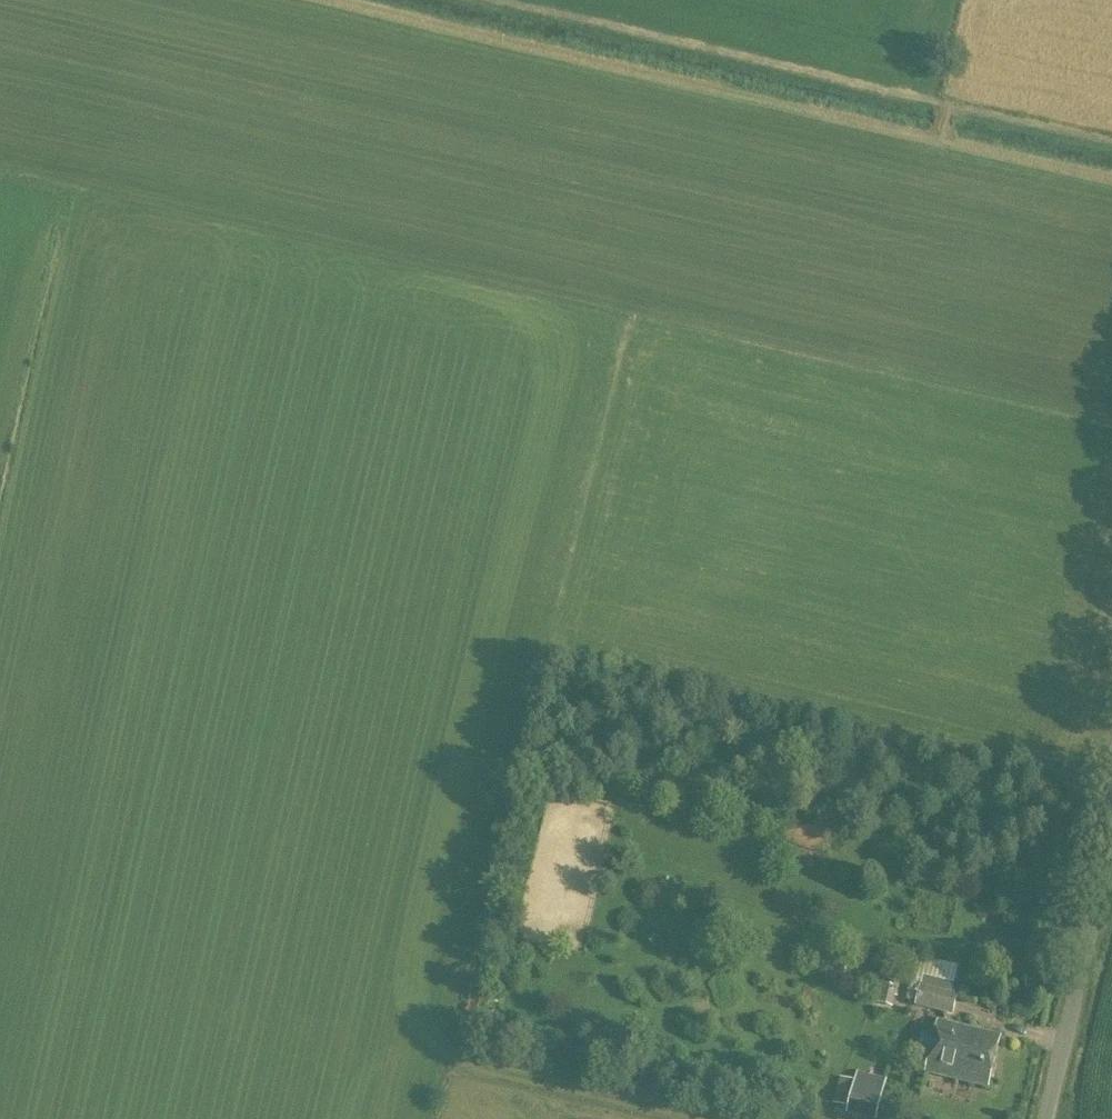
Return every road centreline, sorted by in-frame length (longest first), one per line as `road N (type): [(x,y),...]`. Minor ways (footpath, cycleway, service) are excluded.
road 1 (unclassified): [(1043,1118),(1111,822)]

